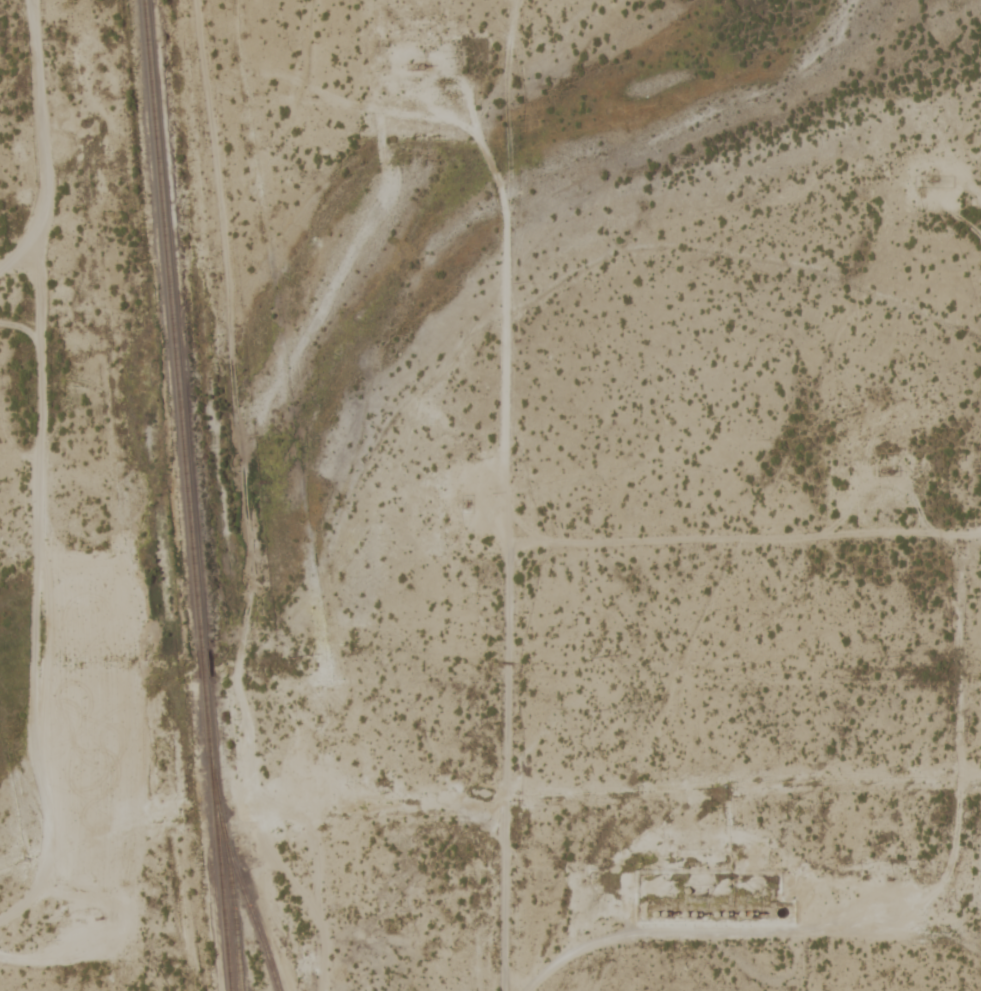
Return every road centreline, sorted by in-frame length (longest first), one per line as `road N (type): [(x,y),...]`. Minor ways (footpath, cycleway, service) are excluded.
road 1 (residential): [(503,192),(510,541),(502,990)]
road 2 (residential): [(39,227),(39,585),(28,738),(61,858),(33,899),(0,923)]
road 3 (residential): [(980,956),(909,929),(658,934),(572,955),(536,990)]
road 4 (residential): [(966,538),(510,541)]
road 5 (residential): [(980,535),(967,535),(957,602),(959,849),(926,933)]
road 6 (residential): [(0,267),(39,227),(33,0)]
road 7 (residential): [(323,990),(327,945),(319,910),(256,826),(221,798)]
road 8 (residential): [(503,192),(470,85),(445,63),(402,50)]
road 9 (residential): [(57,869),(91,876),(116,910),(98,958)]

